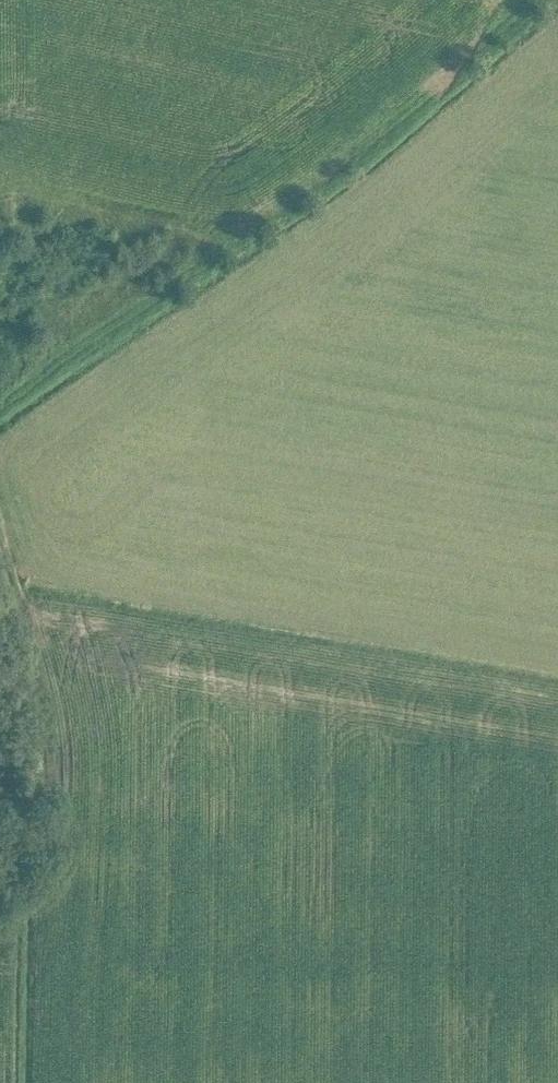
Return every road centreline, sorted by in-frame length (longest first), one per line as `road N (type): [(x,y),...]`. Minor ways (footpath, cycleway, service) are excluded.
road 1 (track): [(37,1082),(52,760),(0,554)]

